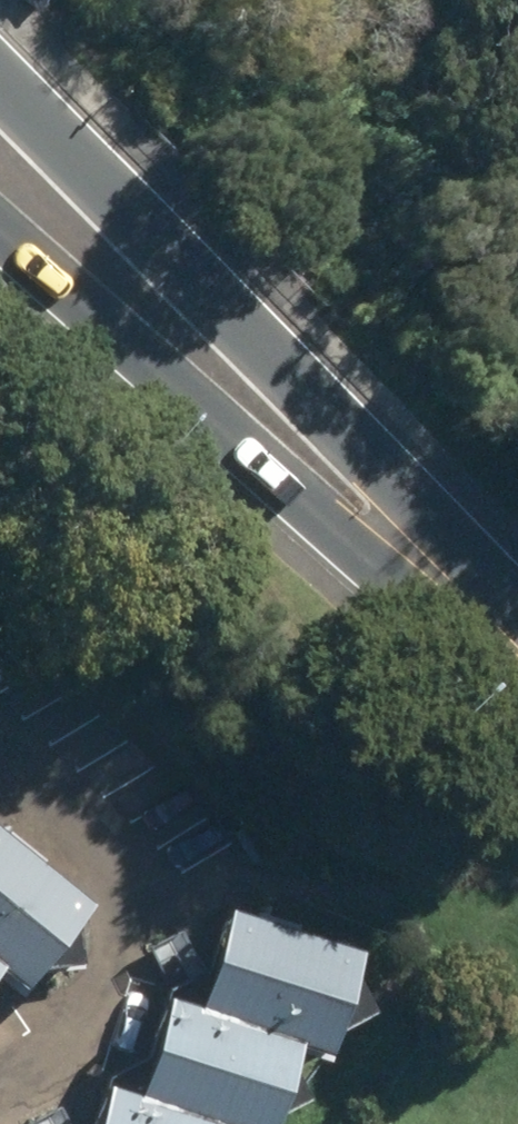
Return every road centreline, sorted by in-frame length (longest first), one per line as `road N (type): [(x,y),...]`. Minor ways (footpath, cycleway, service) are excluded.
road 1 (primary): [(0,97),(517,595)]
road 2 (primary): [(517,699),(0,234)]

